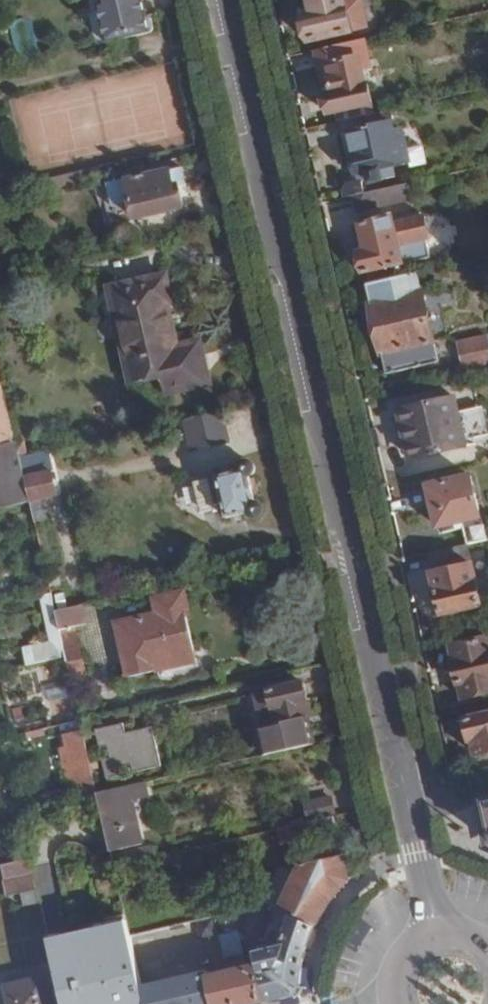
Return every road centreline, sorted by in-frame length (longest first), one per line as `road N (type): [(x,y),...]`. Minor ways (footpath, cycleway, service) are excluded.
road 1 (secondary): [(223,0),(439,935)]

